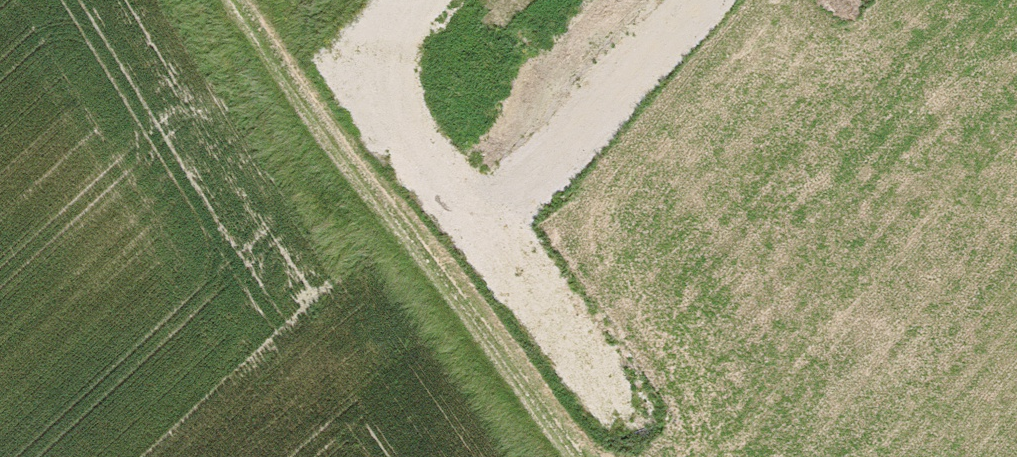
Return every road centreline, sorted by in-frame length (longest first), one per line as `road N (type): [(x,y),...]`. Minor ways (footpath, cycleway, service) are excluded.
road 1 (track): [(413,0),(364,57),(496,220),(700,0)]
road 2 (track): [(238,0),(582,456)]
road 3 (track): [(996,0),(622,379)]
road 4 (track): [(677,456),(496,220)]
road 5 (track): [(1016,266),(835,456)]

